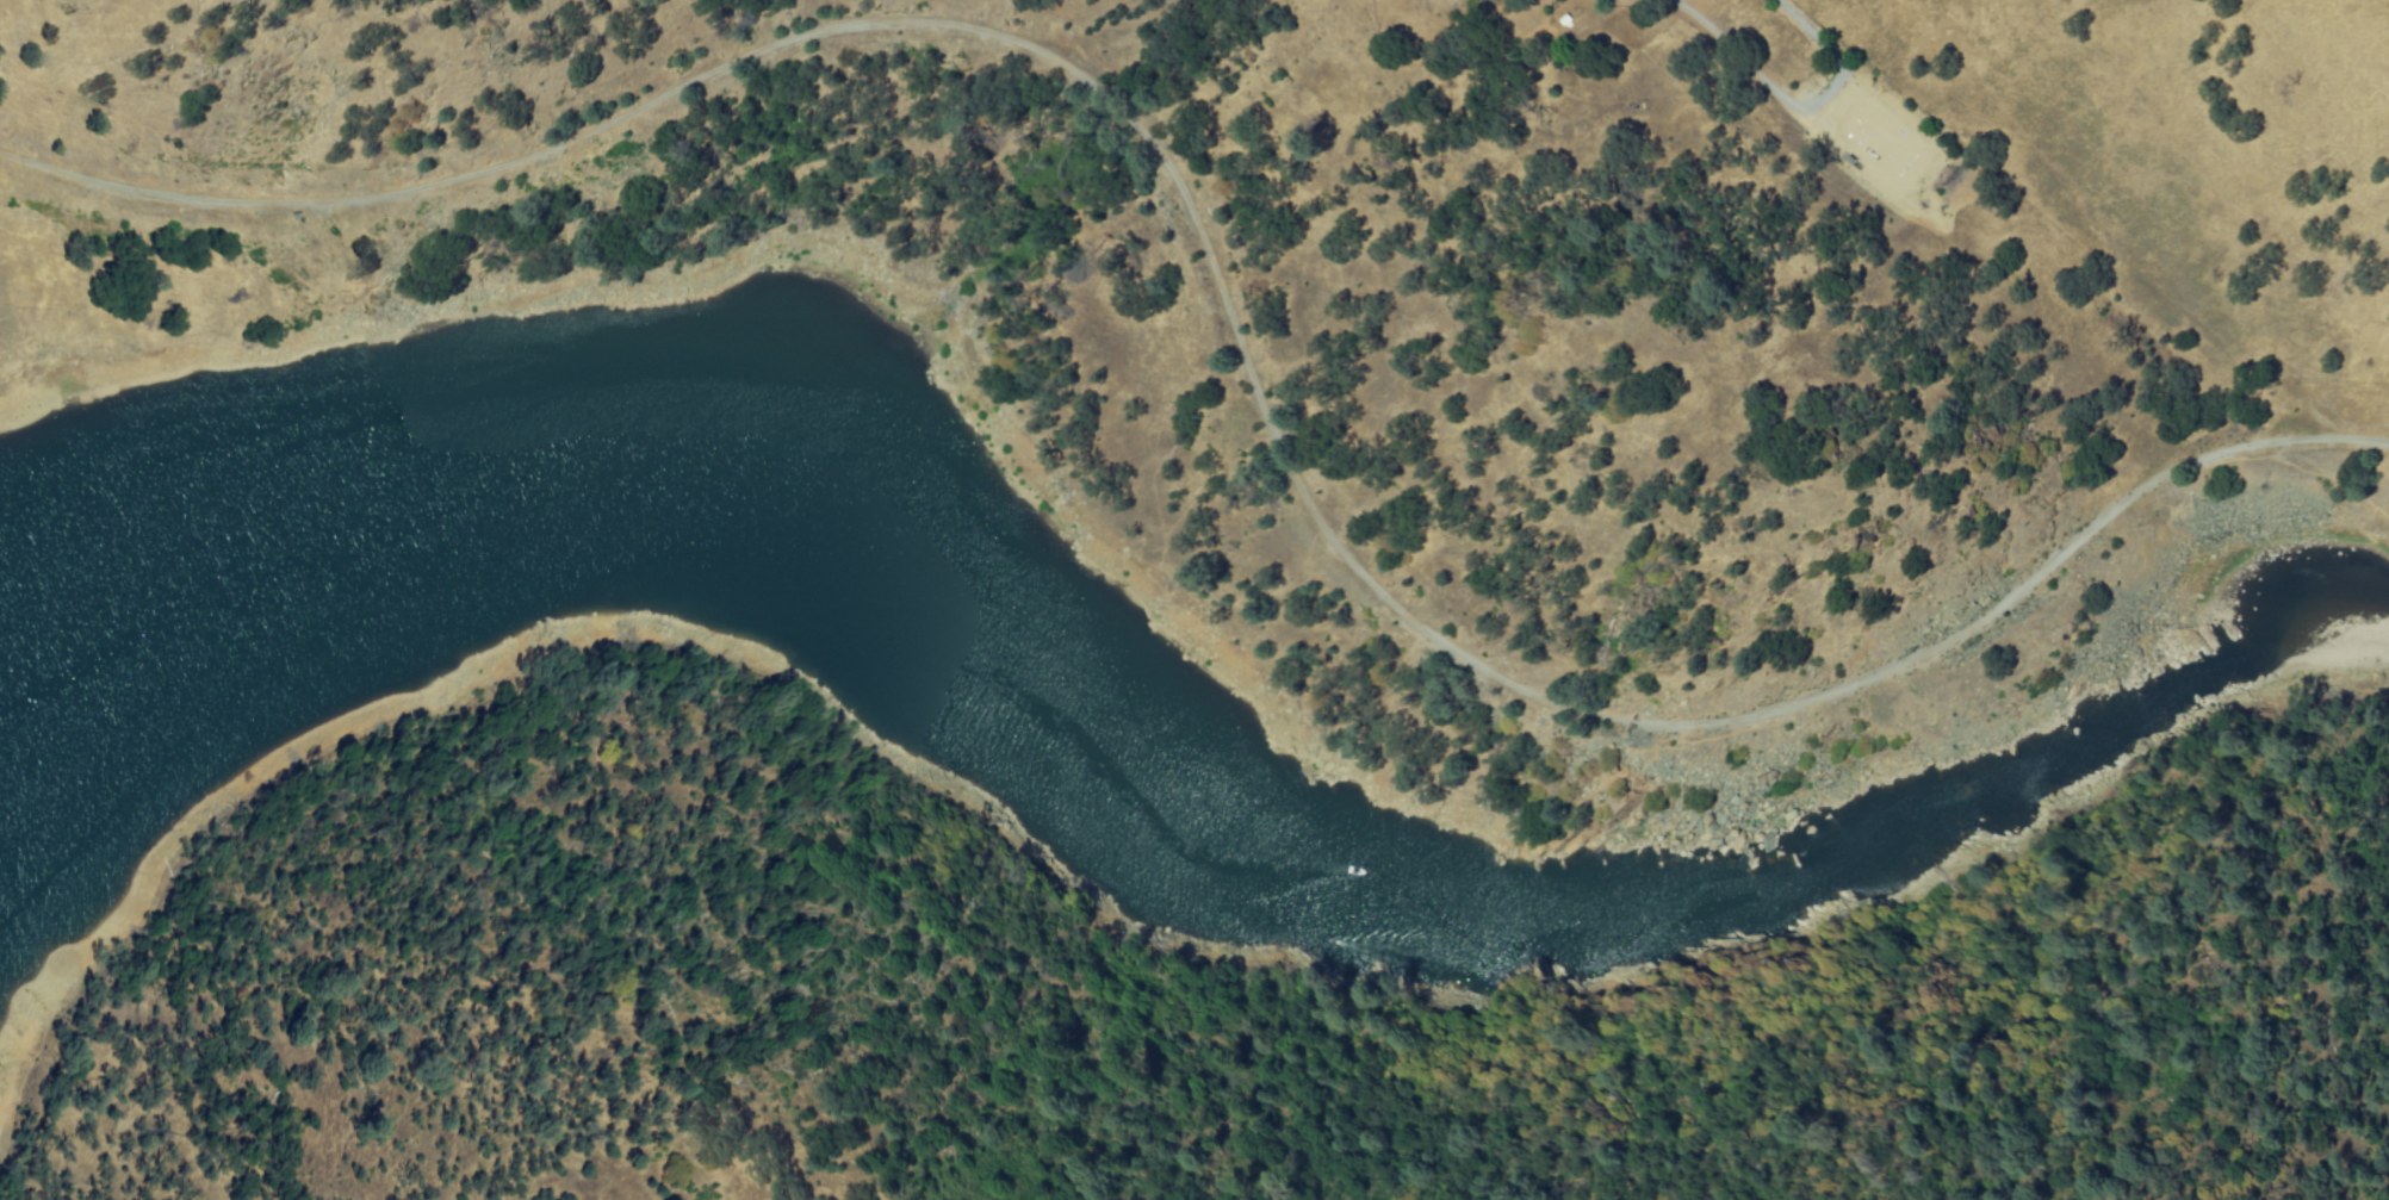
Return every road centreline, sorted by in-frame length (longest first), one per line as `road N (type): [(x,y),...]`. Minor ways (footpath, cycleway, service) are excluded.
road 1 (track): [(2388,448),(2203,456),(2110,521),(2029,622),(1842,705),(1707,734),(1547,705),(1419,628),(1354,558),(1246,396),(1138,132),(1055,64),(906,23),(775,37),(486,188),(318,205),(0,154)]

